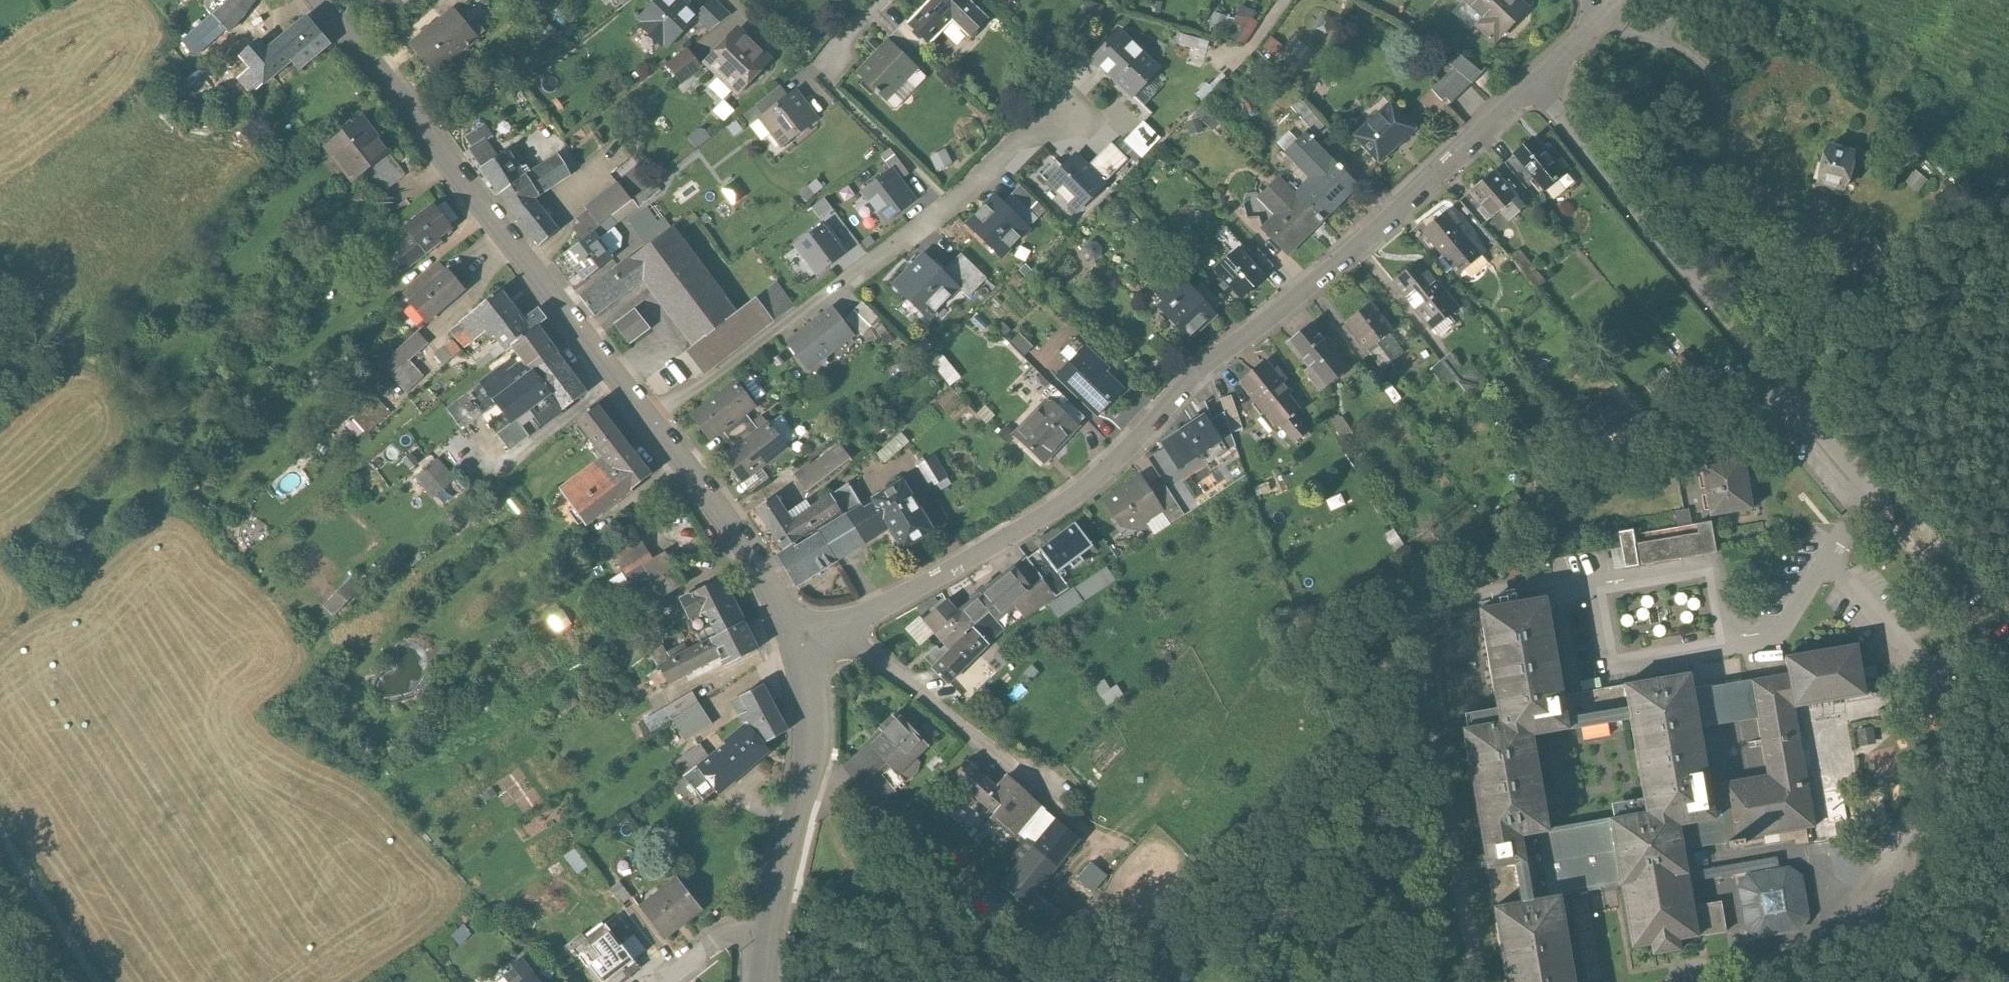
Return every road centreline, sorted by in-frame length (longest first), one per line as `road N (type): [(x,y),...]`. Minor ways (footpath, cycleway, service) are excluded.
road 1 (residential): [(1529,85),(1124,457),(870,622),(796,645)]
road 2 (secondary): [(320,0),(651,422)]
road 3 (residential): [(1529,85),(1866,494)]
road 4 (residential): [(651,422),(956,208),(1023,143),(1082,125)]
road 5 (secondary): [(770,930),(803,773),(796,645)]
road 6 (secondary): [(651,422),(746,547),(796,645)]
road 7 (track): [(100,981),(0,833)]
road 8 (unclassified): [(770,930),(720,939),(665,981)]

